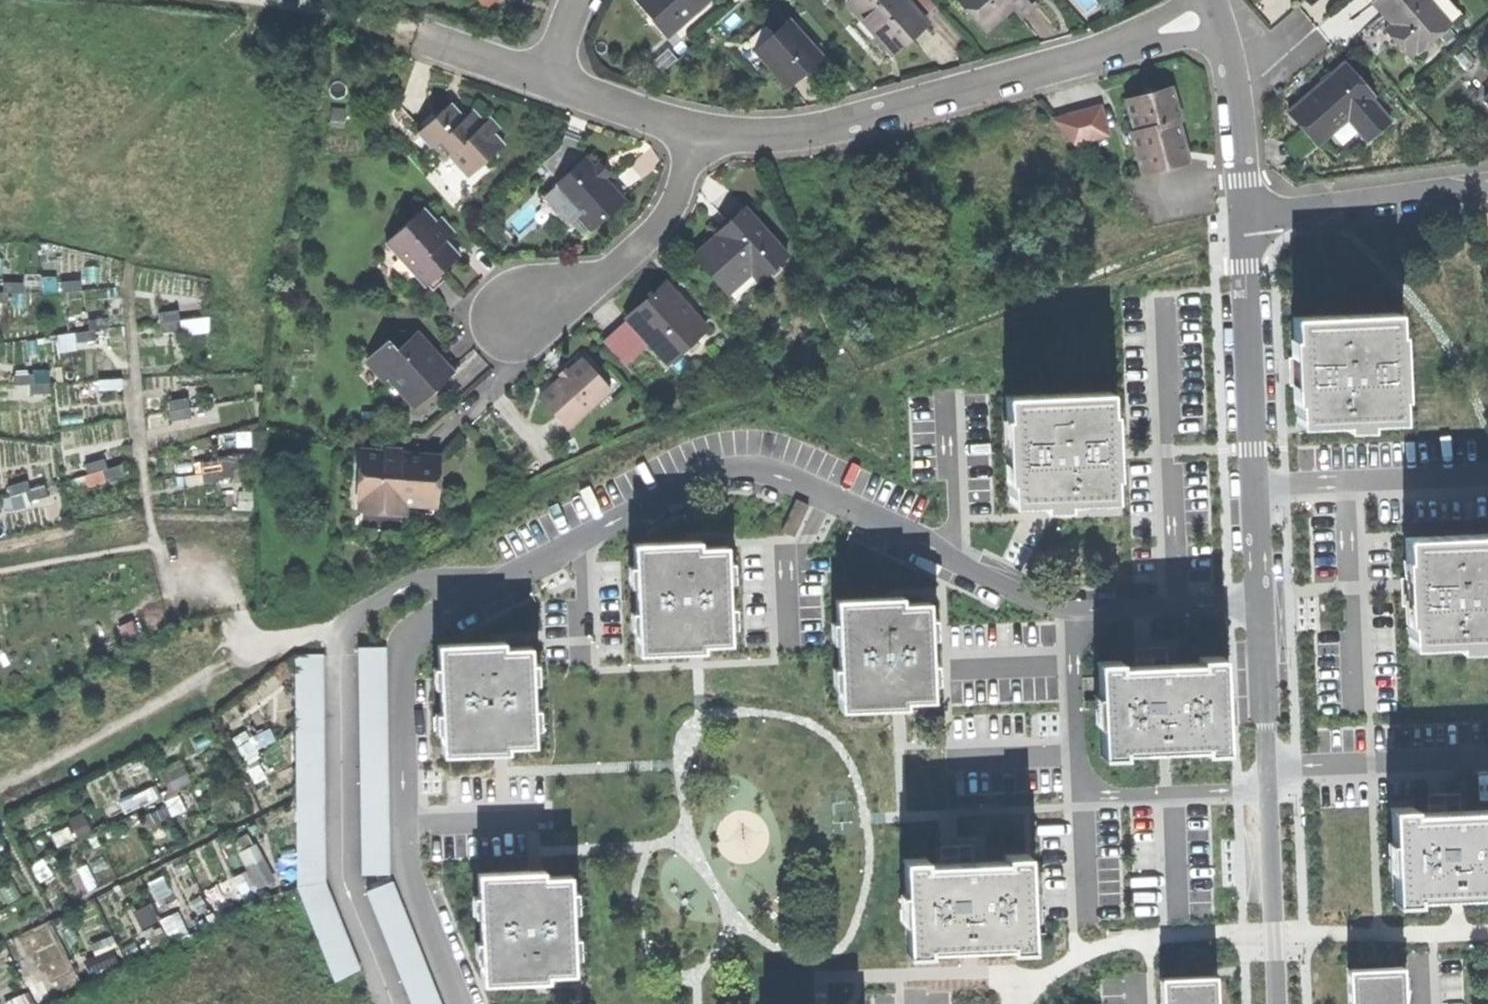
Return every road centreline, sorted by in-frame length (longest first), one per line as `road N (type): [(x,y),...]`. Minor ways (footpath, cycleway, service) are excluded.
road 1 (residential): [(1261,603),(1059,607),(770,473),(725,471),(667,493),(429,620),(404,651),(406,851),(456,1003)]
road 2 (residential): [(696,128),(761,137),(837,127),(1214,17)]
road 3 (track): [(0,785),(228,664),(347,626)]
road 4 (residential): [(696,128),(677,195),(650,239),(586,288),(521,315)]
road 5 (residential): [(1244,215),(1255,487)]
road 6 (residential): [(1244,215),(1487,189)]
road 7 (residential): [(1268,768),(1276,1003)]
road 8 (residential): [(1487,475),(1255,487)]
road 9 (residential): [(1487,757),(1268,768)]
road 10 (residential): [(1214,17),(1233,94),(1244,215)]
road 11 (residential): [(1261,603),(1268,768)]
road 12 (residential): [(546,78),(696,128)]
road 13 (residential): [(415,36),(546,78)]

